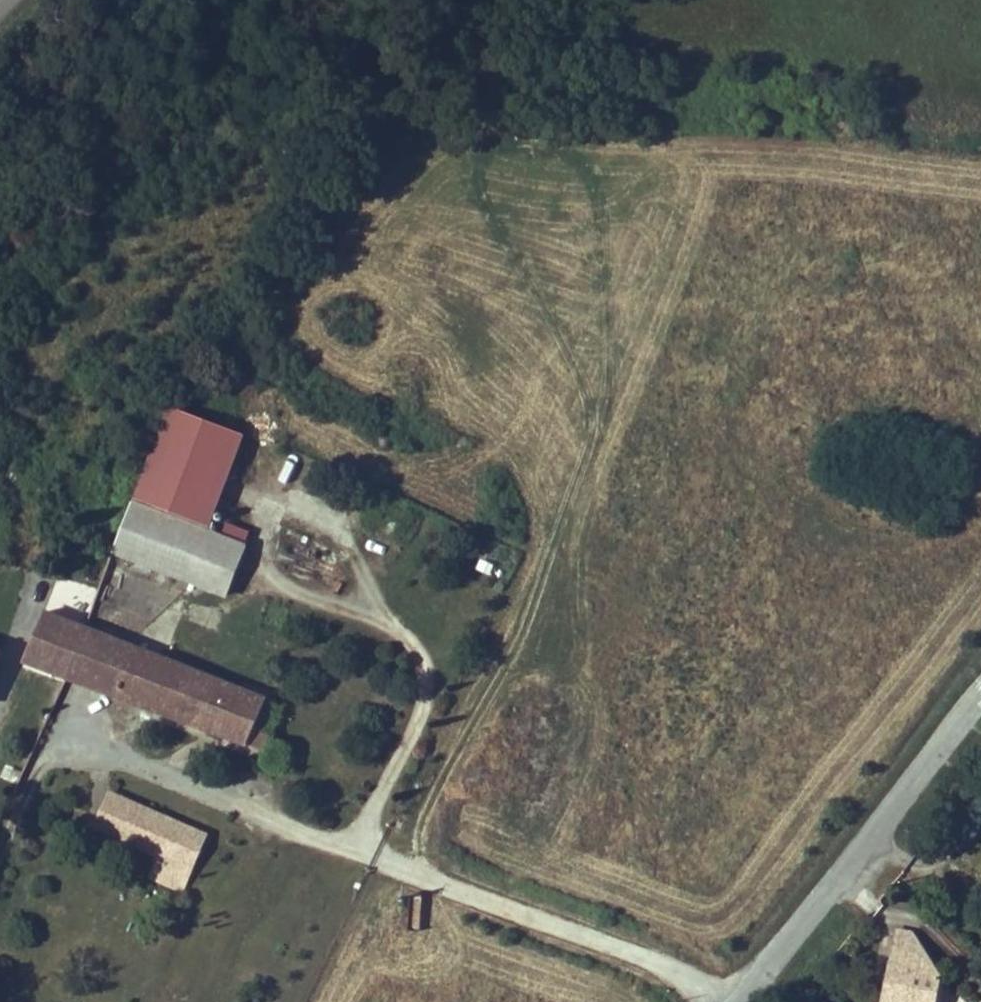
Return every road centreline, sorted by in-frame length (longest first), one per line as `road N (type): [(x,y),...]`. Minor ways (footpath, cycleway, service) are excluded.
road 1 (unclassified): [(727,1001),(980,690)]

